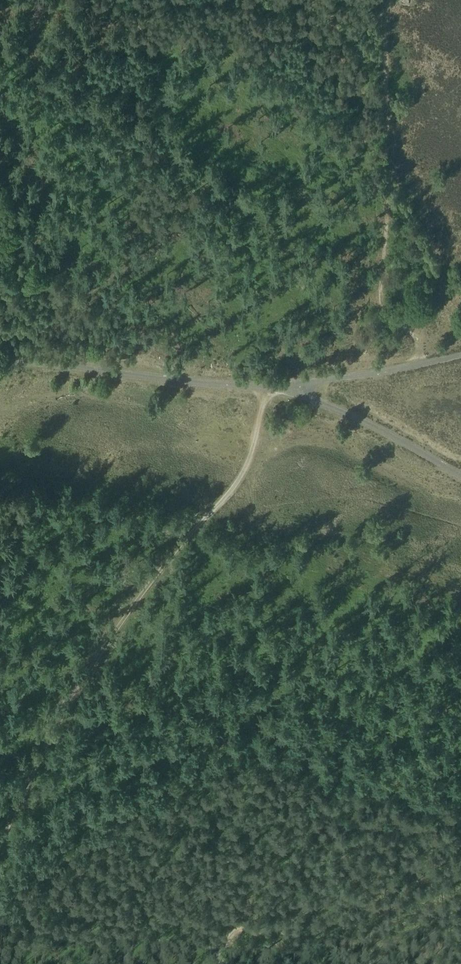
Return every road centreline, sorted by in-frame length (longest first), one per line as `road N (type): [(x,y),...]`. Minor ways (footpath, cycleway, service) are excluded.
road 1 (track): [(264,388),(236,481),(119,624),(0,846)]
road 2 (track): [(389,0),(392,153),(376,304),(414,335),(421,365)]
road 3 (track): [(0,365),(289,388)]
road 4 (track): [(289,388),(460,476)]
road 5 (track): [(289,388),(421,365)]

